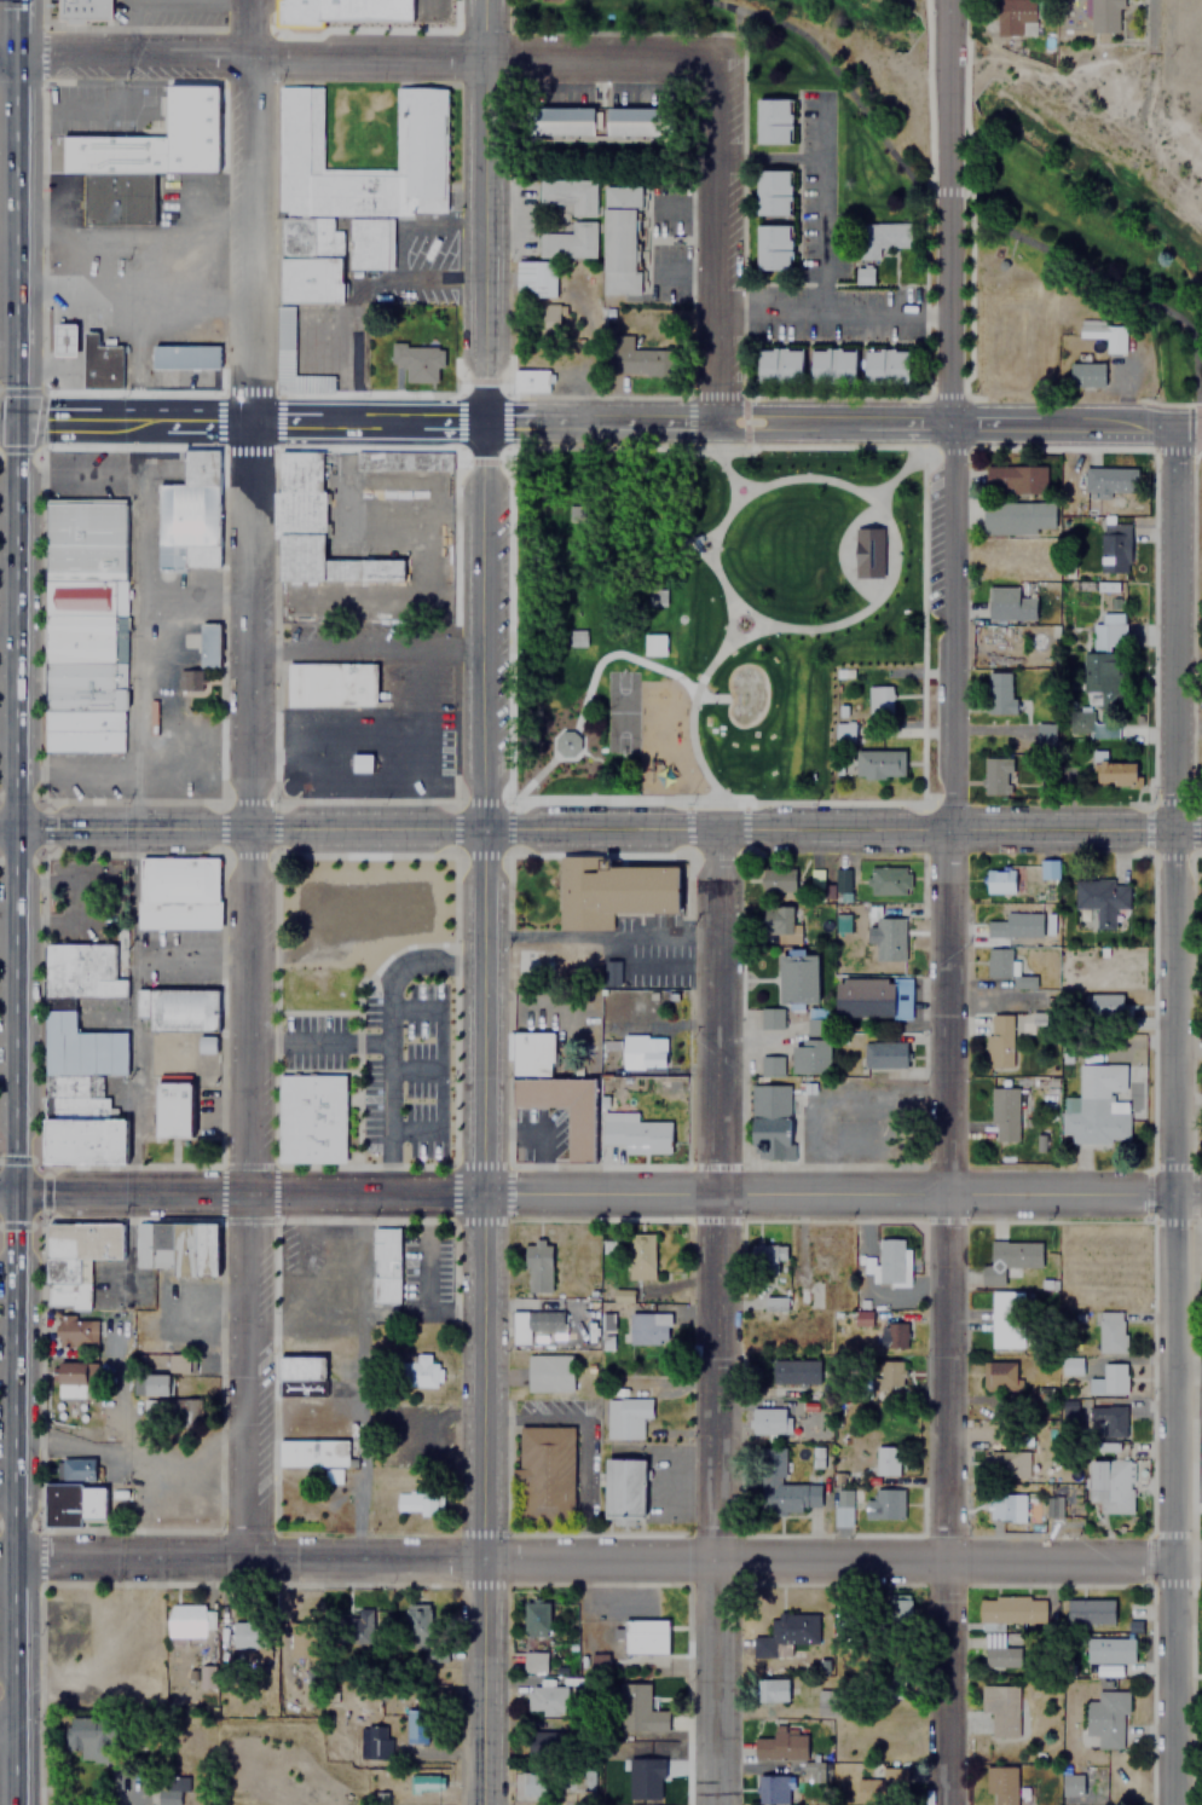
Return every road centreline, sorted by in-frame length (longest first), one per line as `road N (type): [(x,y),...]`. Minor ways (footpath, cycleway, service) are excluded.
road 1 (residential): [(946,1804),(947,426)]
road 2 (tertiary): [(1169,1804),(1172,427)]
road 3 (tertiary): [(1201,829),(16,829)]
road 4 (residential): [(1169,1561),(18,1560)]
road 5 (residential): [(254,1560),(241,420)]
road 6 (tertiary): [(480,1804),(484,828)]
road 7 (residential): [(716,829),(718,1804)]
road 8 (tertiary): [(241,420),(1201,427)]
road 9 (trunk): [(19,1326),(15,420)]
road 10 (residential): [(715,58),(12,57)]
road 11 (trunk): [(19,1804),(19,1326)]
road 12 (residential): [(945,0),(947,426)]
road 13 (residential): [(241,420),(250,0)]
road 14 (trunk): [(15,420),(12,0)]
road 15 (tertiary): [(490,418),(487,0)]
road 16 (tertiary): [(484,828),(490,418)]
road 17 (residential): [(722,423),(715,58)]
road 18 (tertiary): [(15,420),(135,420)]

